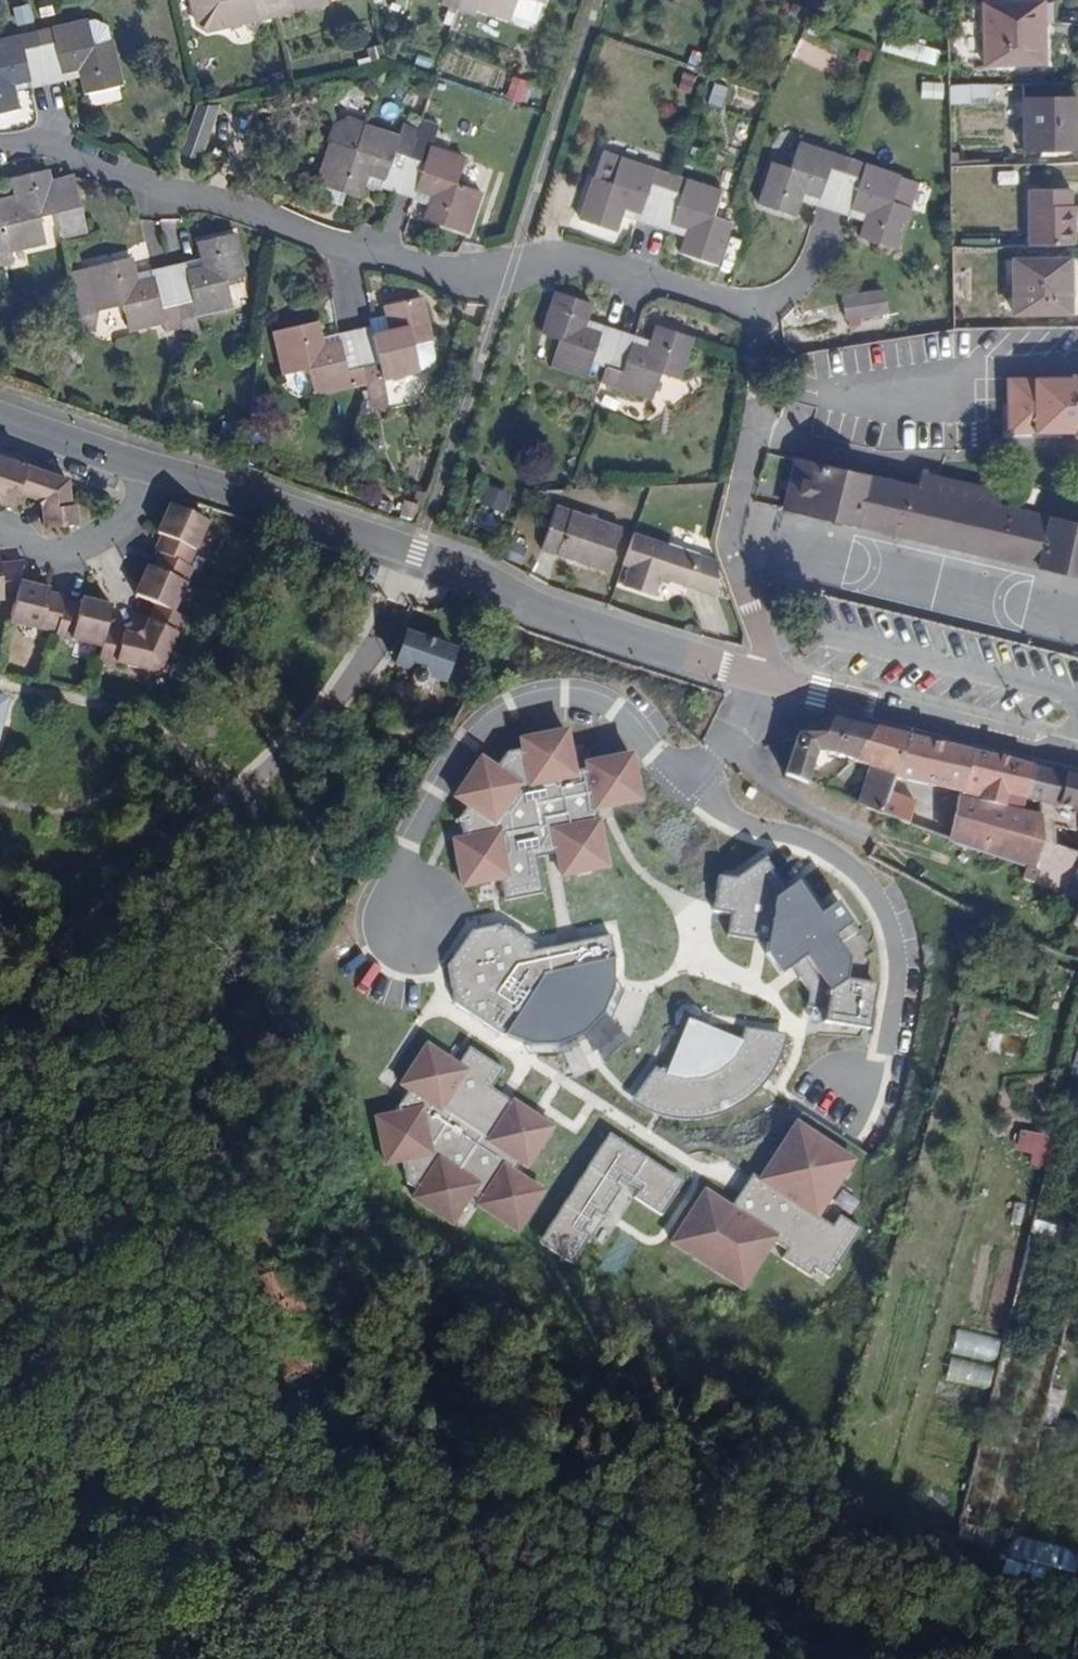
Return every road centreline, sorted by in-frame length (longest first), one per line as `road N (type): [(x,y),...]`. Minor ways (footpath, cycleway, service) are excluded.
road 1 (residential): [(753,305),(574,258),(462,272),(418,266),(63,147),(0,148)]
road 2 (residential): [(762,675),(533,604),(475,572),(154,469)]
road 3 (track): [(300,1186),(261,1053),(250,970),(292,752)]
road 4 (residential): [(762,675),(765,647),(731,542),(759,412),(753,305)]
road 5 (residential): [(1077,751),(762,675)]
road 6 (residential): [(154,469),(116,530),(68,552),(47,553),(0,526)]
road 7 (residential): [(154,469),(0,417)]

